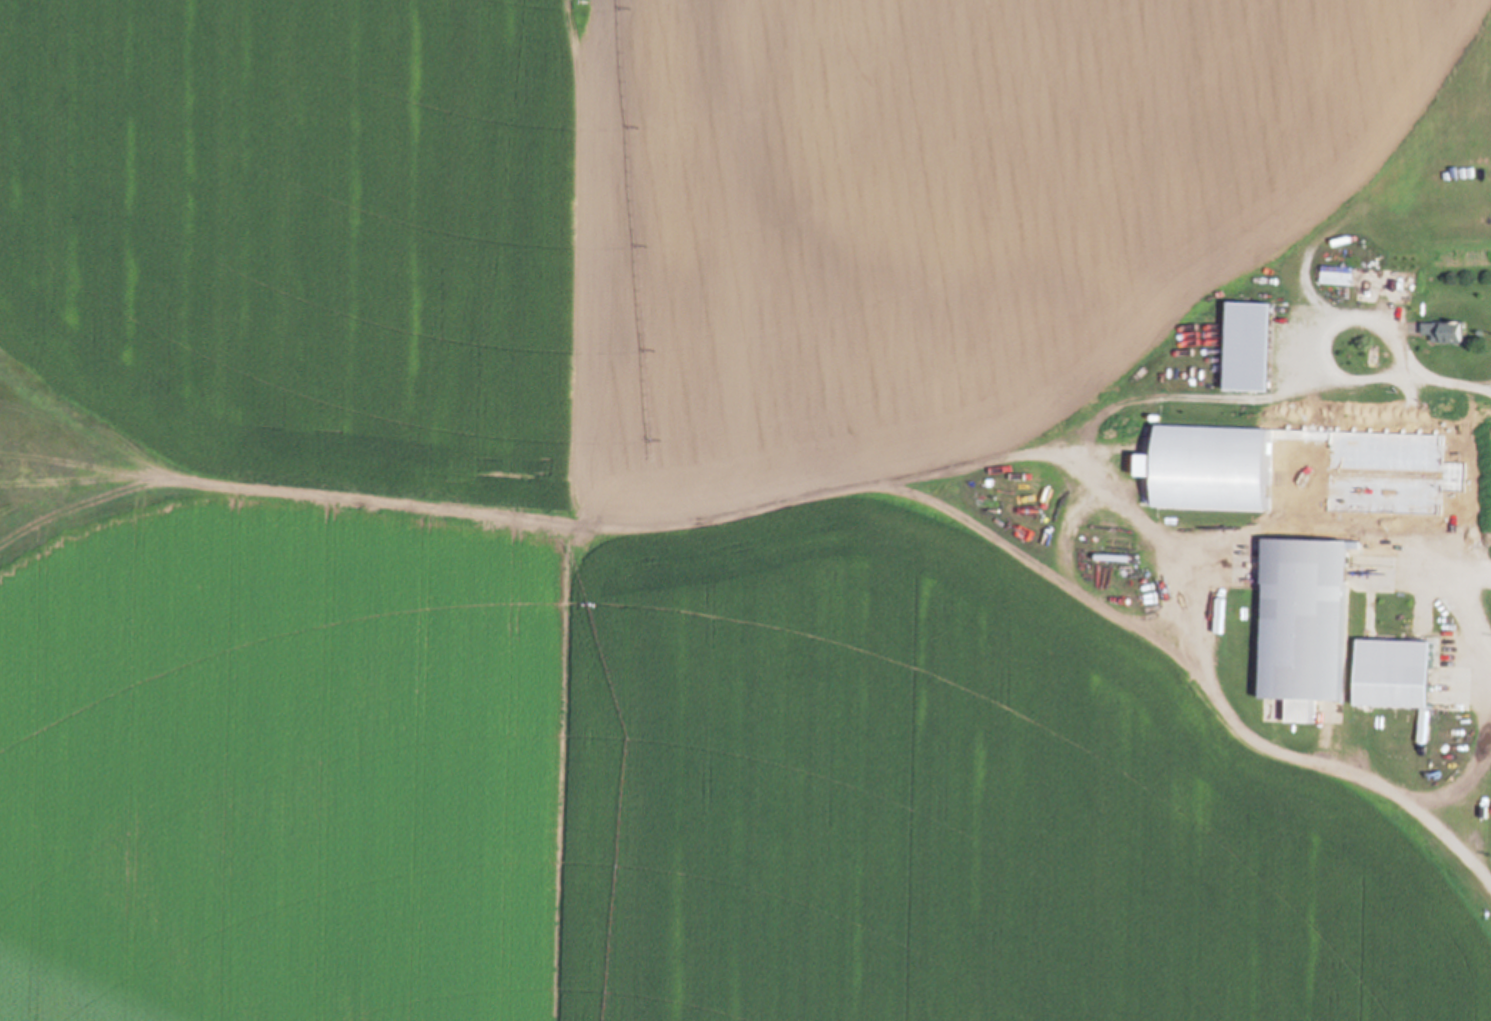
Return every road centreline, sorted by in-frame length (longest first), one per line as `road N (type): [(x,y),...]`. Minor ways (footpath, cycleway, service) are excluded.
road 1 (track): [(1193,657),(941,504),(874,481),(663,527),(576,533),(117,472)]

